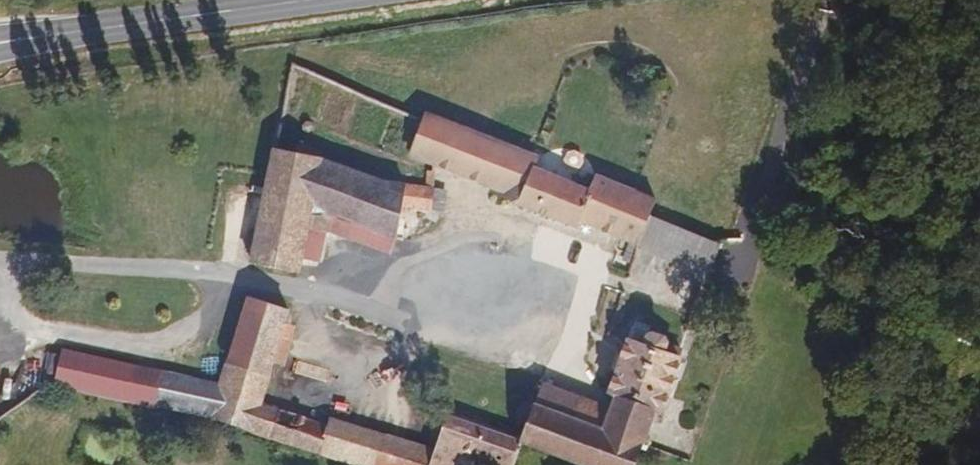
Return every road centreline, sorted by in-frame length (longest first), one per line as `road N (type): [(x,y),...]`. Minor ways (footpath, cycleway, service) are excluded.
road 1 (track): [(876,332),(979,0)]
road 2 (track): [(848,464),(876,332),(979,354)]
road 3 (secondary): [(113,26),(293,0)]

